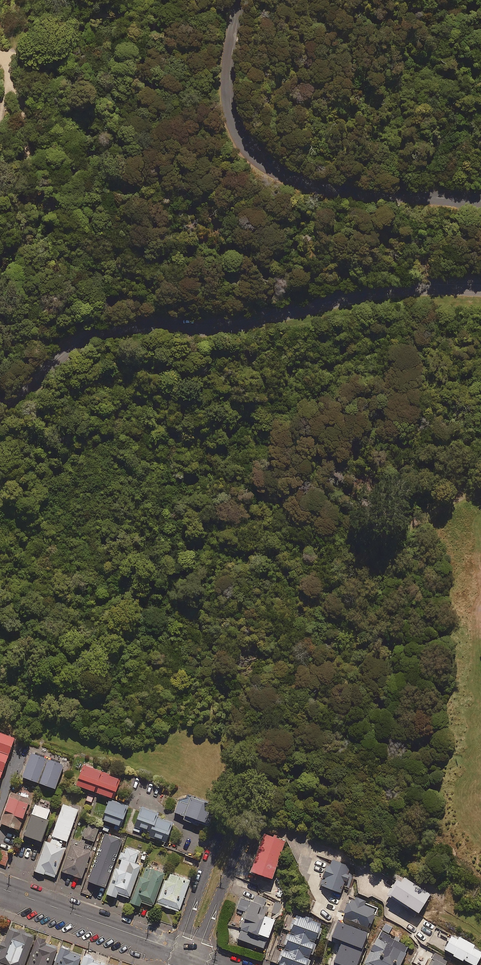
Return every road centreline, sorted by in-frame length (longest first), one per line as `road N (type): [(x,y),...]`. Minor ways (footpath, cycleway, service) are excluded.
road 1 (tertiary): [(480,285),(383,288),(217,323),(117,328),(66,351),(0,412)]
road 2 (tertiary): [(240,0),(229,95),(240,135),(269,165),(319,188),(480,202)]
road 3 (tertiary): [(189,954),(0,889)]
road 4 (residential): [(226,805),(184,933),(189,954)]
road 5 (residential): [(189,954),(203,938),(246,830)]

